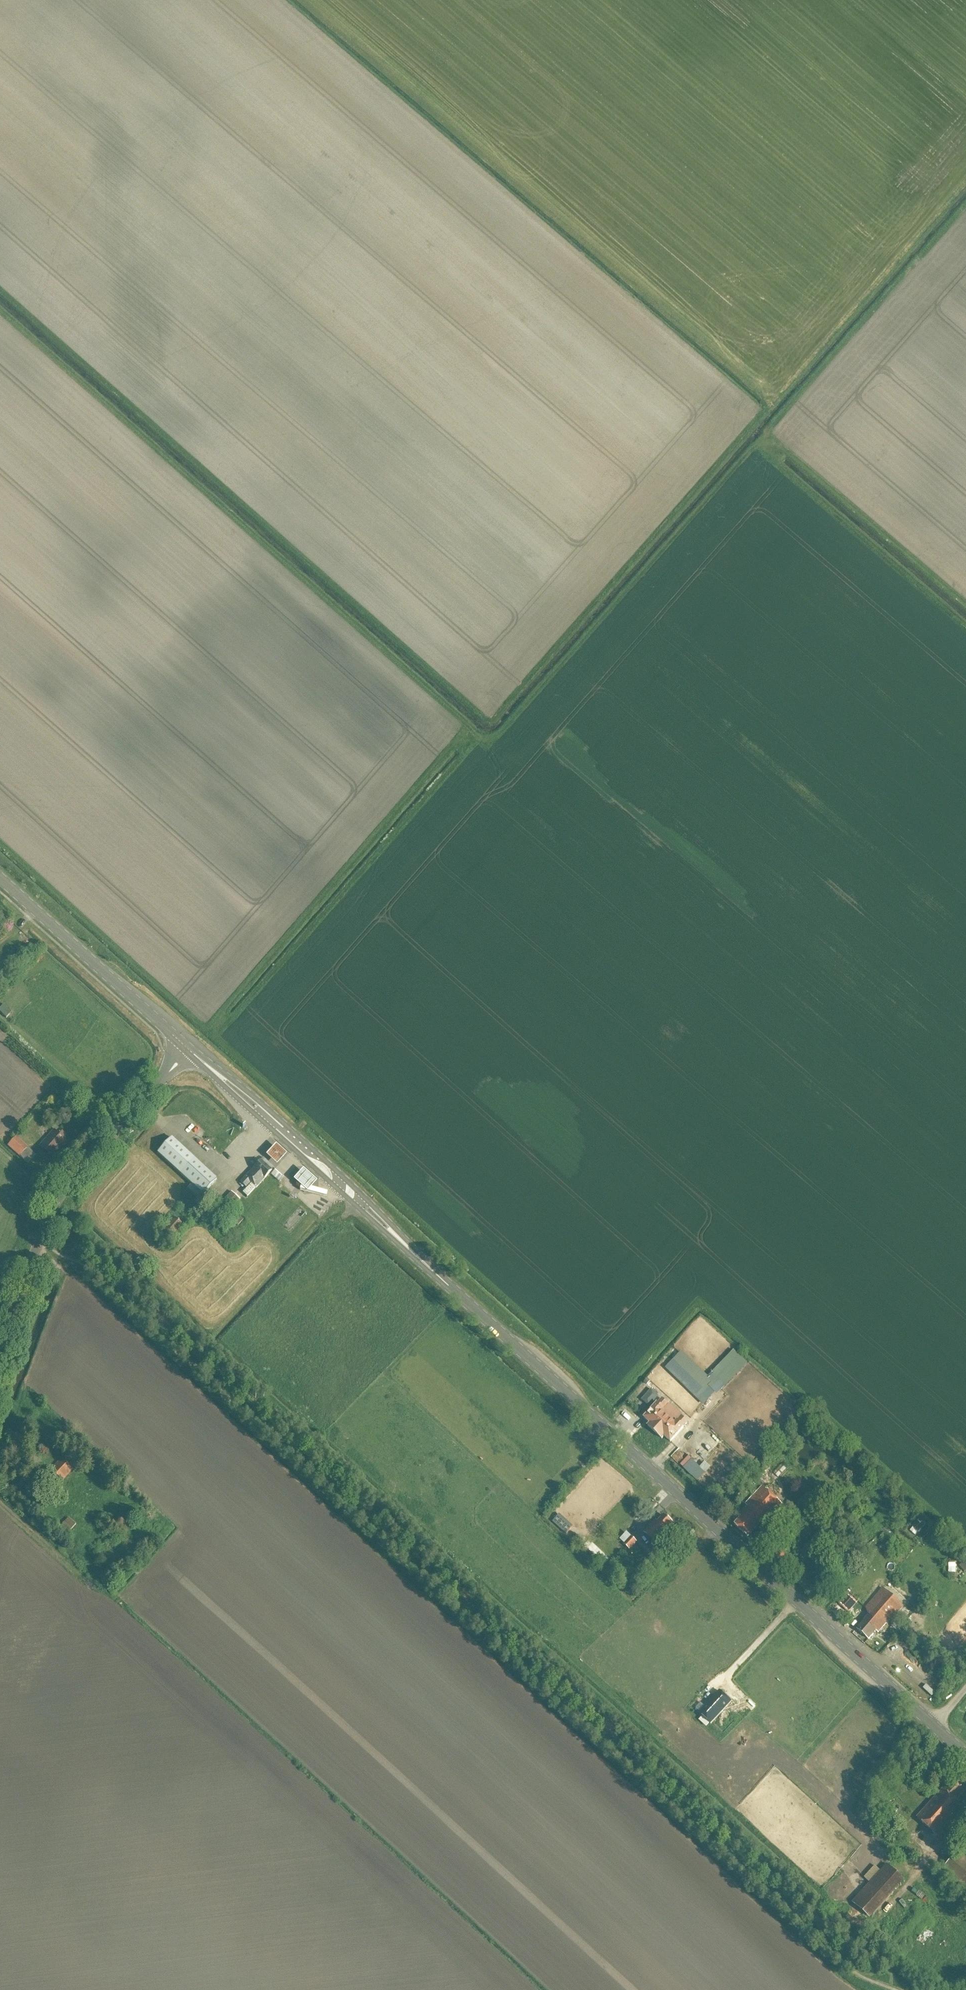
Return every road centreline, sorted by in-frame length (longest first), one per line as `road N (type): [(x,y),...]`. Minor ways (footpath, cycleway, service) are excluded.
road 1 (secondary): [(934,1727),(188,1051)]
road 2 (unclassified): [(0,1342),(59,1199),(188,1051)]
road 3 (secondary): [(188,1051),(0,880)]

